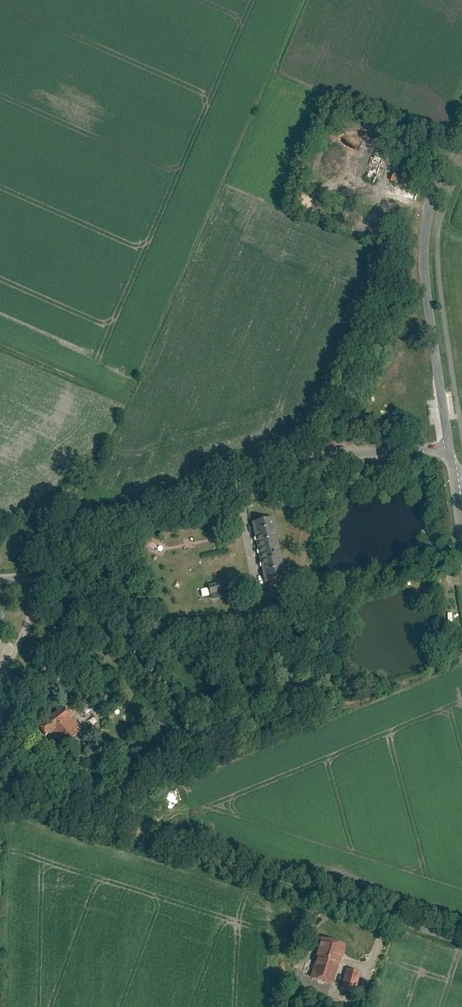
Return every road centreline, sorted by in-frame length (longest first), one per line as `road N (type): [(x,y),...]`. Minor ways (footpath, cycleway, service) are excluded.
road 1 (unclassified): [(448,447),(335,454),(66,525),(42,571),(0,579)]
road 2 (tertiary): [(461,134),(419,253),(448,447)]

